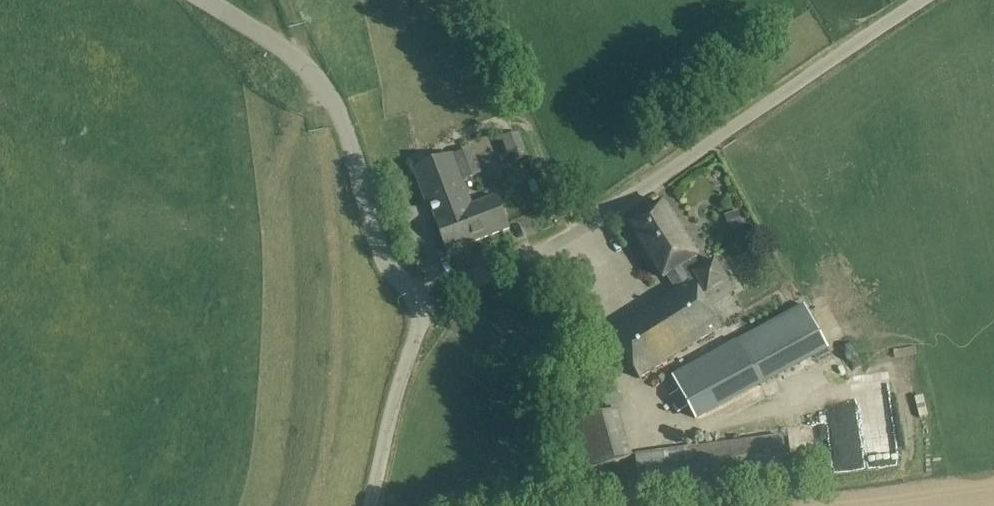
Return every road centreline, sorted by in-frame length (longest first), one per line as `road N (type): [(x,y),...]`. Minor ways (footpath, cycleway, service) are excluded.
road 1 (unclassified): [(426,299),(576,231),(921,0)]
road 2 (unclassified): [(426,299),(384,259),(347,130),(315,76),(206,0)]
road 3 (unclassified): [(369,505),(426,299)]

